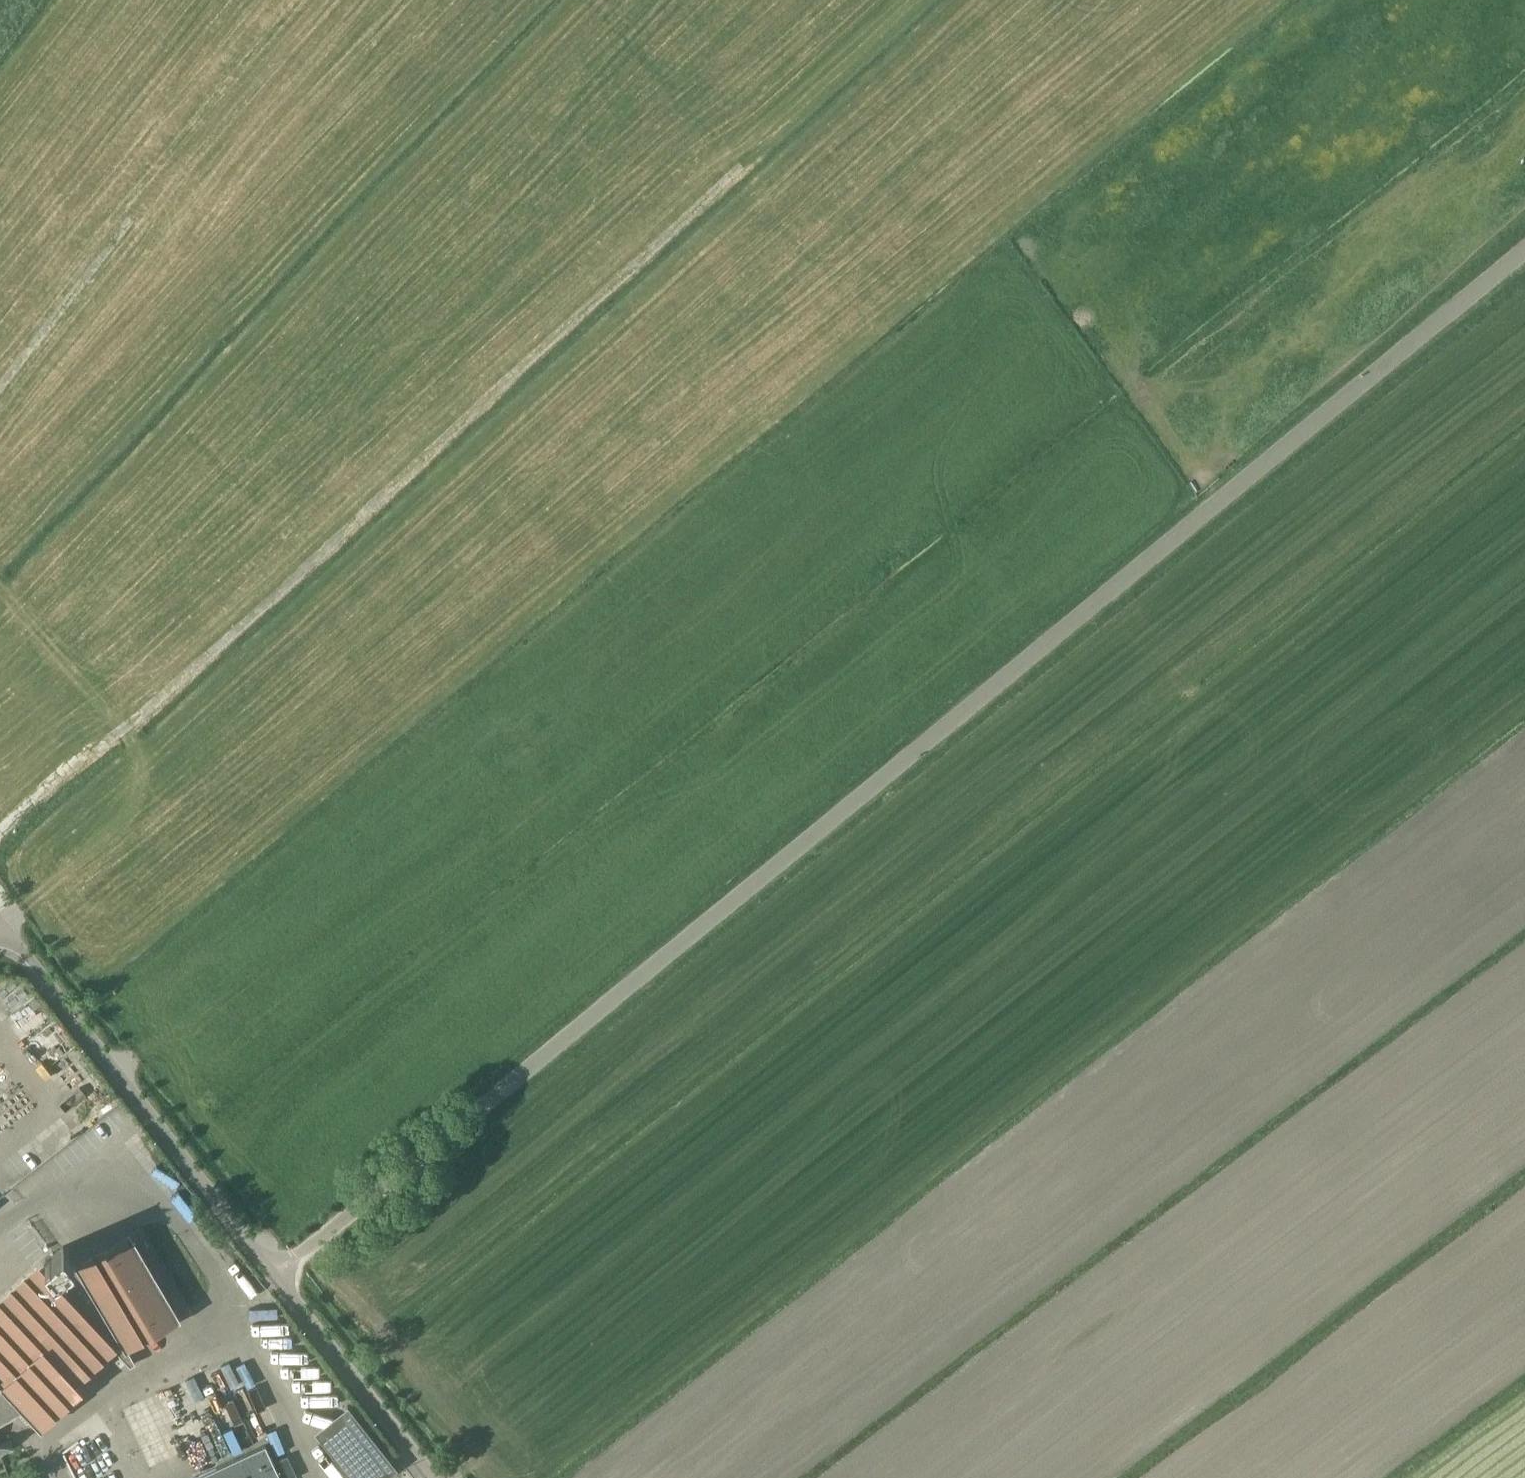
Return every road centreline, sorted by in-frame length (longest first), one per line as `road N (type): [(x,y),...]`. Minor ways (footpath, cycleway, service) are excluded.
road 1 (unclassified): [(297,1258),(1524,240)]
road 2 (unclassified): [(274,1275),(0,929)]
road 3 (unclassified): [(431,1477),(274,1275)]

